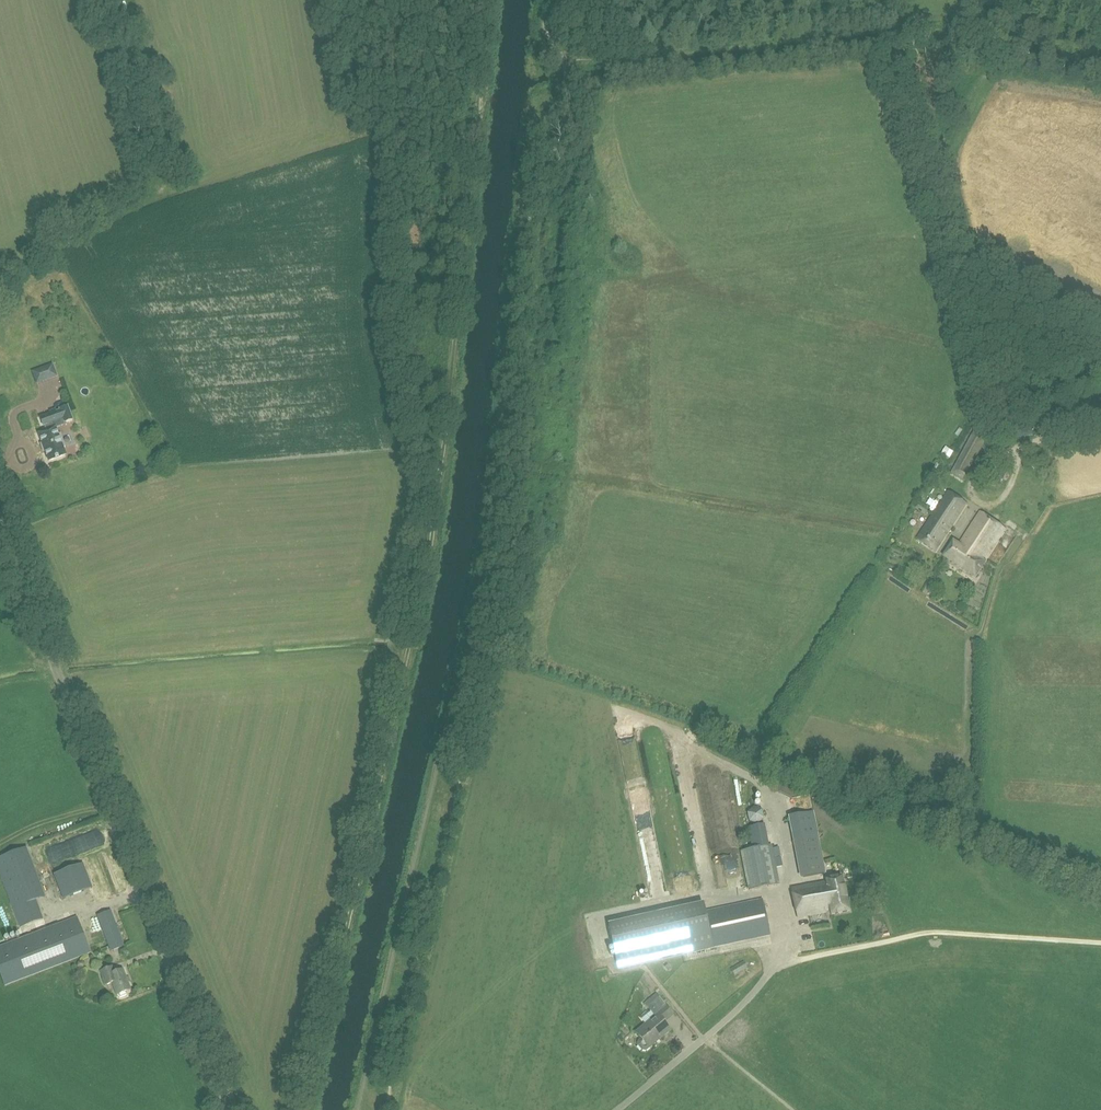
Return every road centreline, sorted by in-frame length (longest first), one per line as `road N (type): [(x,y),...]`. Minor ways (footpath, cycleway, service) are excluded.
road 1 (track): [(491,0),(423,584),(302,1109)]
road 2 (unclassified): [(224,1109),(0,526)]
road 3 (unclassified): [(617,1109),(775,968),(796,960)]

